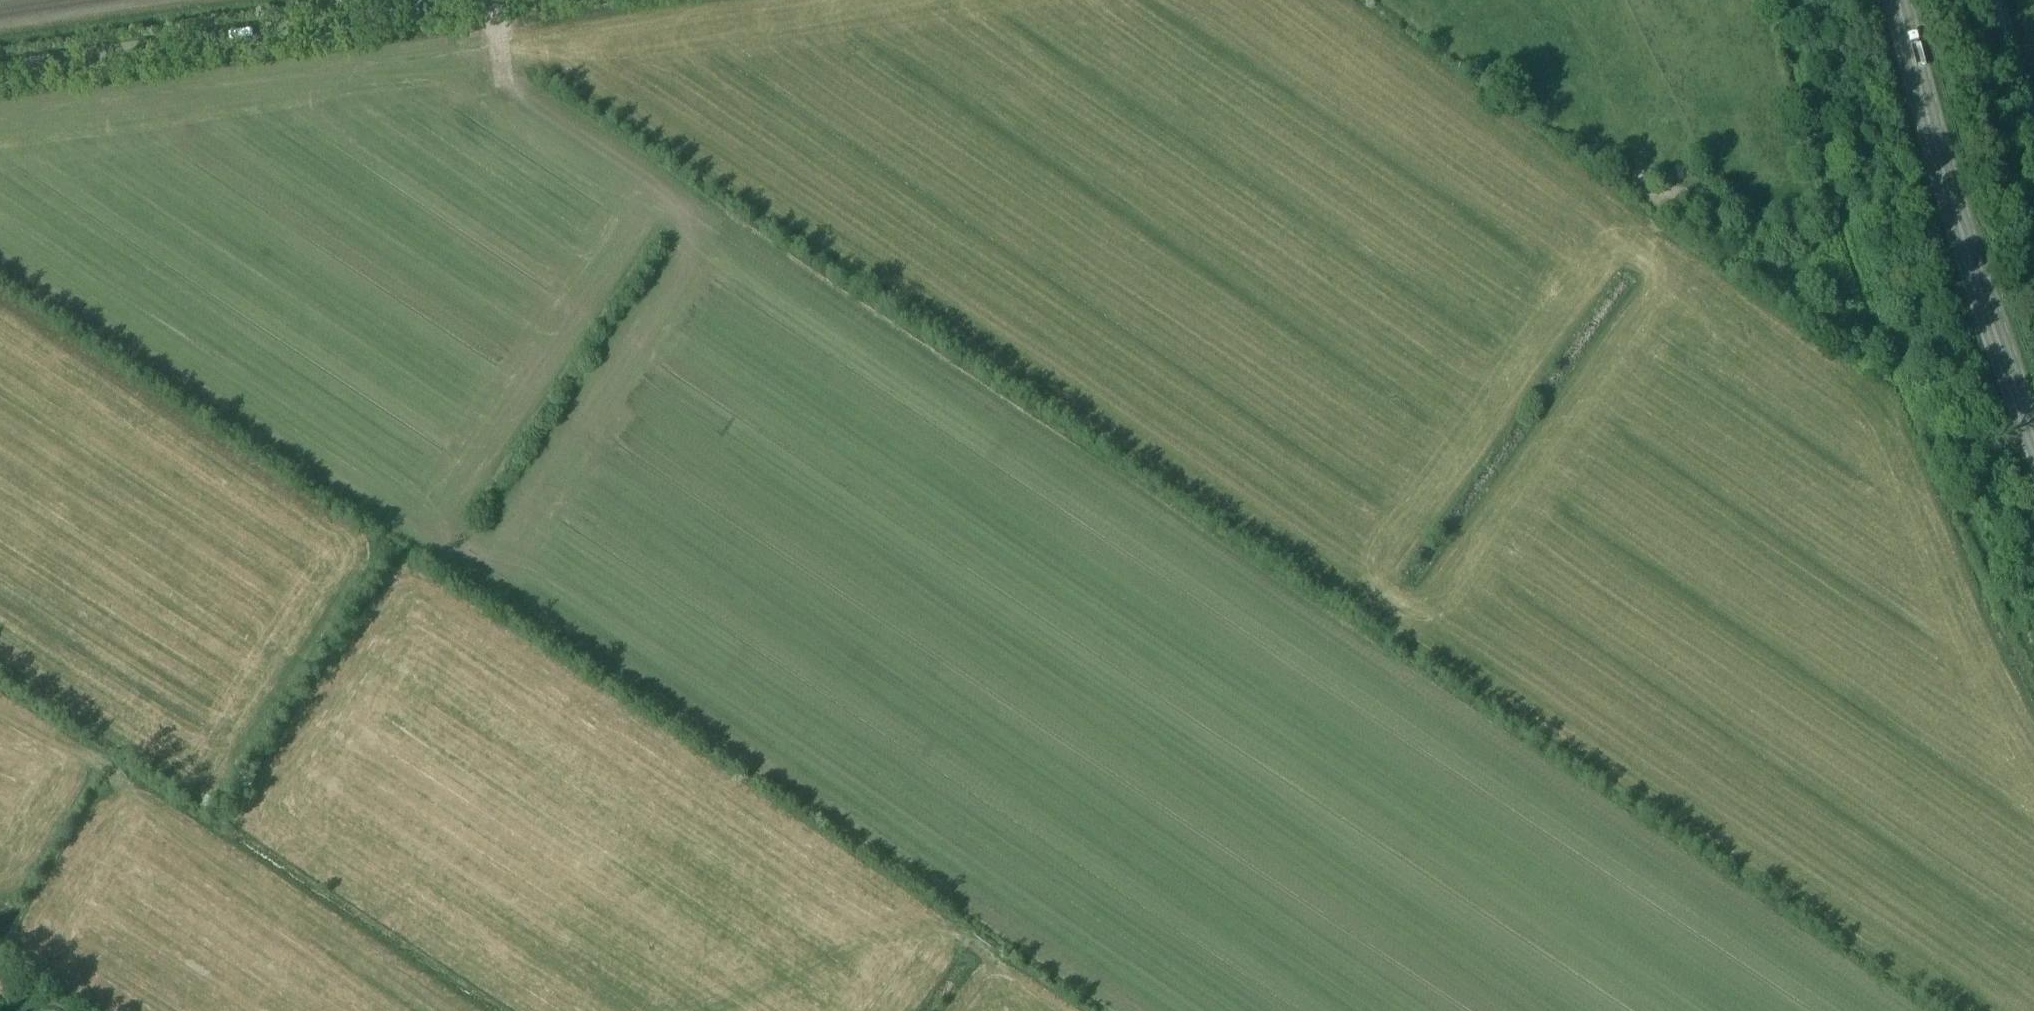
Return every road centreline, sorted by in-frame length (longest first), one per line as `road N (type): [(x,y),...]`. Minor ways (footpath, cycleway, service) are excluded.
road 1 (unclassified): [(0,70),(479,0)]
road 2 (primary): [(2033,427),(1948,168),(1906,0)]

